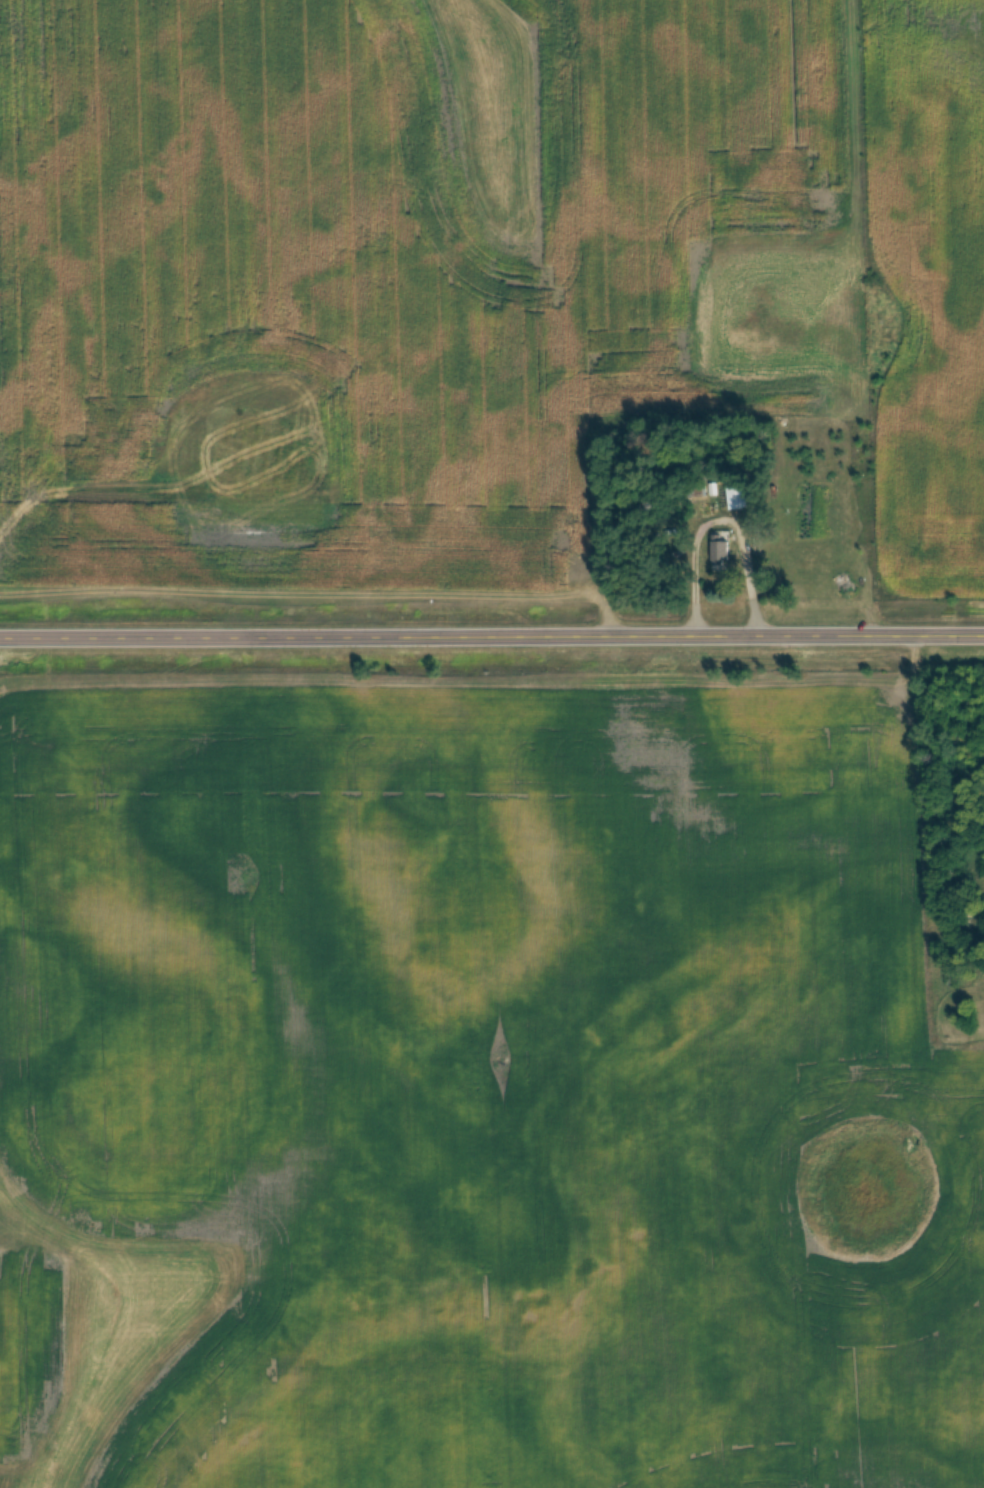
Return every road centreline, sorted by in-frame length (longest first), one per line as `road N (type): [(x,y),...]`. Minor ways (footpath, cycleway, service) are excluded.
road 1 (tertiary): [(983,636),(0,637)]

